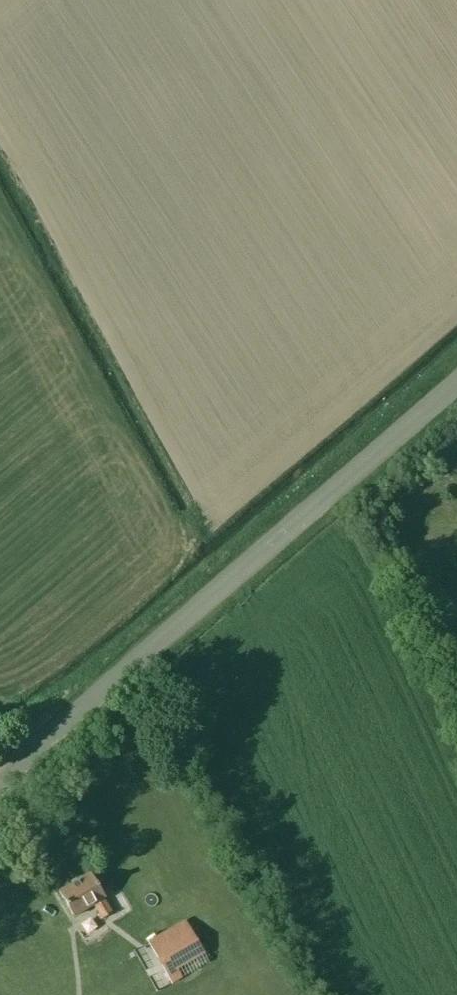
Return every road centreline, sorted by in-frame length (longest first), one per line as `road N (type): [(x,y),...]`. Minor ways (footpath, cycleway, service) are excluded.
road 1 (tertiary): [(0,783),(456,382)]

